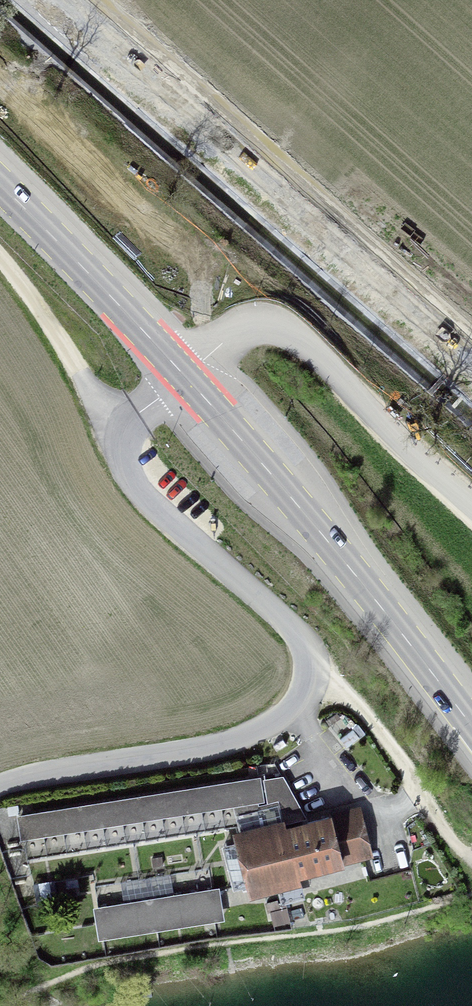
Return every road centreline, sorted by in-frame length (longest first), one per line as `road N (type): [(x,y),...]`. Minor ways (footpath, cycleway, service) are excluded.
road 1 (tertiary): [(0,787),(218,745),(282,719),(305,695),(312,667),(301,635),(145,497),(127,467),(124,439),(135,415),(183,377)]
road 2 (track): [(90,0),(471,339)]
road 3 (secondary): [(183,377),(349,567),(471,727)]
road 4 (secondary): [(0,186),(183,377)]
road 5 (track): [(0,262),(94,394),(135,415)]
road 6 (track): [(437,814),(364,709),(311,678)]

